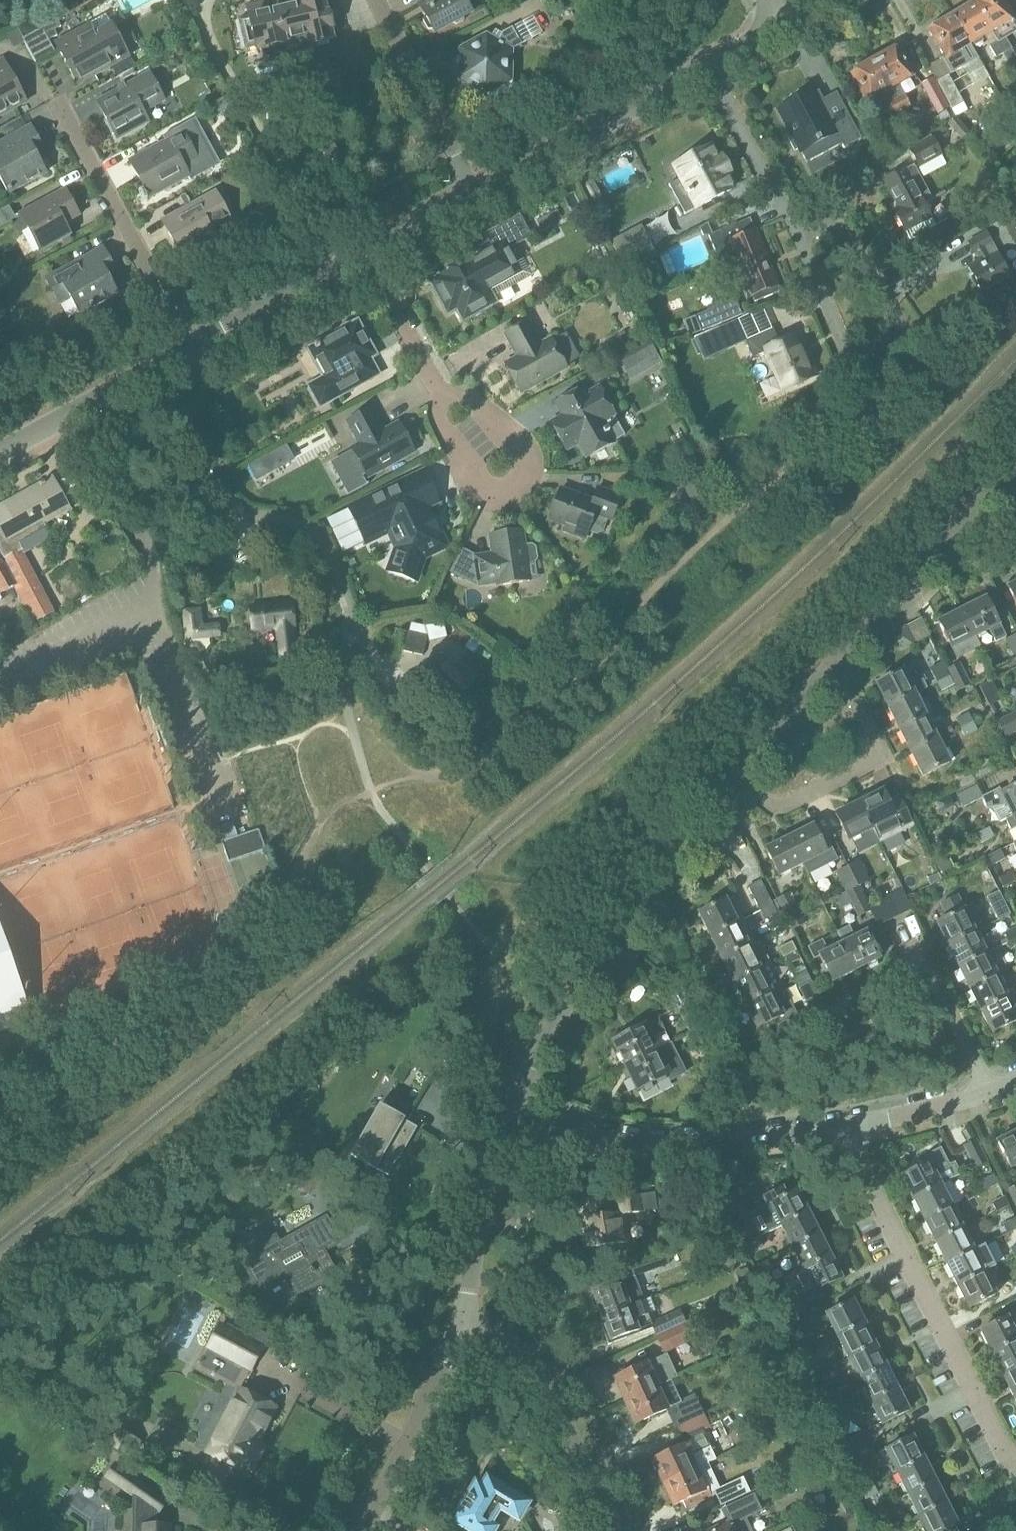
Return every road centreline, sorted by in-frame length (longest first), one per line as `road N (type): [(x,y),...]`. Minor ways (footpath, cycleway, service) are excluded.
road 1 (residential): [(180,357),(228,494),(255,517),(318,536),(352,632),(367,648)]
road 2 (residential): [(516,1101),(549,1031),(596,963),(725,800)]
road 3 (residential): [(845,1132),(1011,1457)]
road 4 (residential): [(845,1132),(659,1145),(579,1130),(516,1101)]
road 5 (residential): [(437,392),(435,412),(473,485),(494,499),(521,491),(535,465),(524,447),(459,392)]
road 6 (residential): [(194,348),(59,110)]
road 7 (residential): [(617,1530),(530,1365),(458,1318)]
road 8 (residential): [(725,800),(762,817),(875,761),(834,671)]
road 9 (residential): [(476,192),(708,66)]
road 10 (track): [(0,1135),(188,983)]
road 11 (residential): [(353,1530),(405,1441),(458,1318)]
road 12 (residential): [(458,1318),(495,1140),(516,1101)]
road 13 (residential): [(862,372),(898,348),(901,325),(892,303),(841,237),(794,224)]
road 14 (residential): [(476,192),(375,0)]
road 15 (residential): [(0,455),(180,357)]
road 16 (residential): [(194,348),(365,253)]
road 17 (residential): [(708,66),(794,224)]
road 18 (residential): [(1015,1082),(845,1132)]
road 19 (residential): [(725,800),(834,671)]
road 20 (residential): [(794,224),(850,367),(862,372)]
road 21 (residential): [(834,671),(947,560)]
road 22 (residential): [(365,253),(437,392)]
road 23 (residential): [(365,253),(476,192)]

